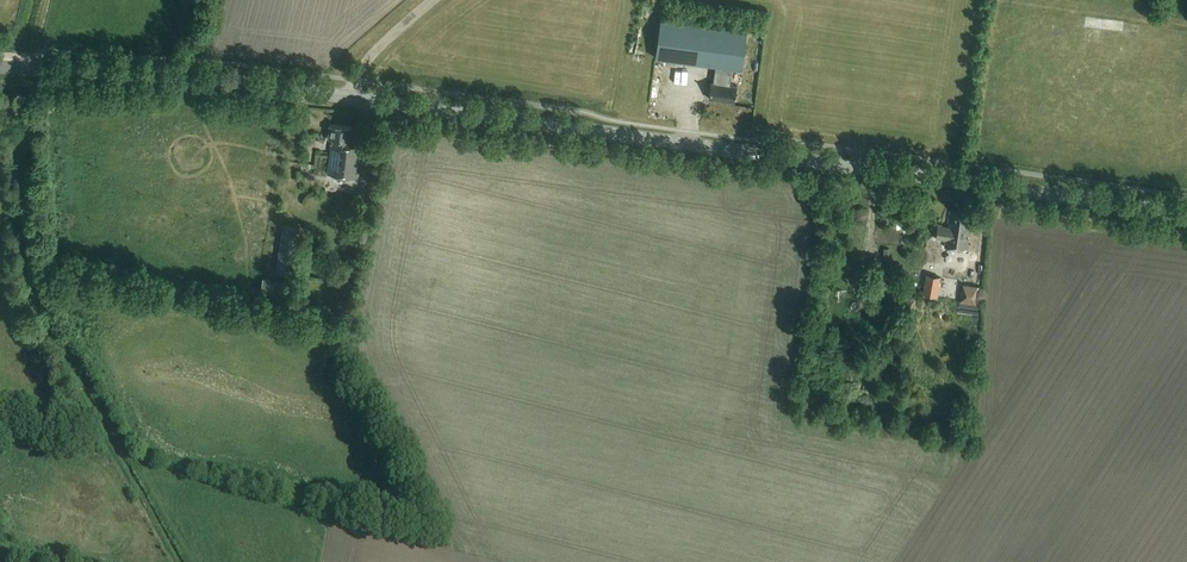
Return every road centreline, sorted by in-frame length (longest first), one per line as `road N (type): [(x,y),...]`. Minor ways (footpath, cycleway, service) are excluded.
road 1 (tertiary): [(1186,214),(205,79),(0,67)]
road 2 (track): [(349,98),(371,57),(435,0)]

